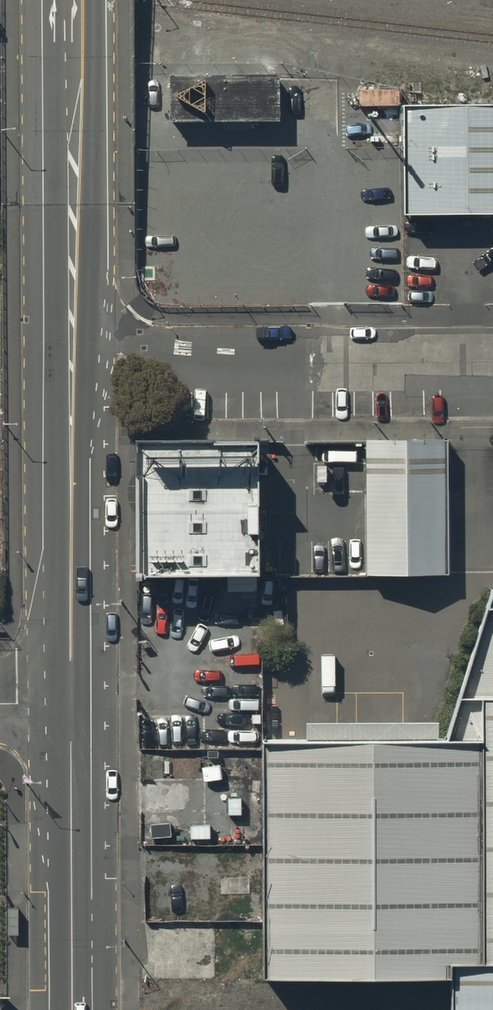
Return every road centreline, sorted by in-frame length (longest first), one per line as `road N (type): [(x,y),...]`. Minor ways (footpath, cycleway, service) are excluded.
road 1 (residential): [(69,313),(184,353),(234,362),(492,363)]
road 2 (secondary): [(69,313),(71,703)]
road 3 (secondary): [(67,0),(69,313)]
road 4 (secondary): [(71,703),(73,1009)]

